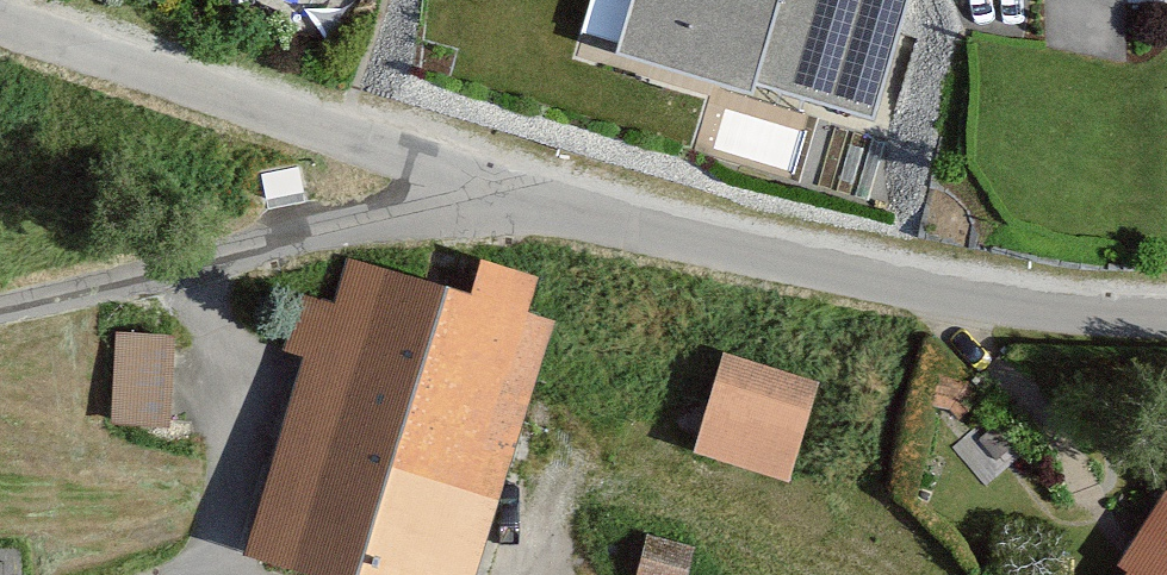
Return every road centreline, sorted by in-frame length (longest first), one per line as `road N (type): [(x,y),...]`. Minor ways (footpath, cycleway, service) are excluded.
road 1 (residential): [(1166,314),(1010,310),(506,194)]
road 2 (residential): [(506,194),(465,167),(0,10)]
road 3 (residential): [(506,194),(468,211),(299,237),(91,291),(0,304)]

